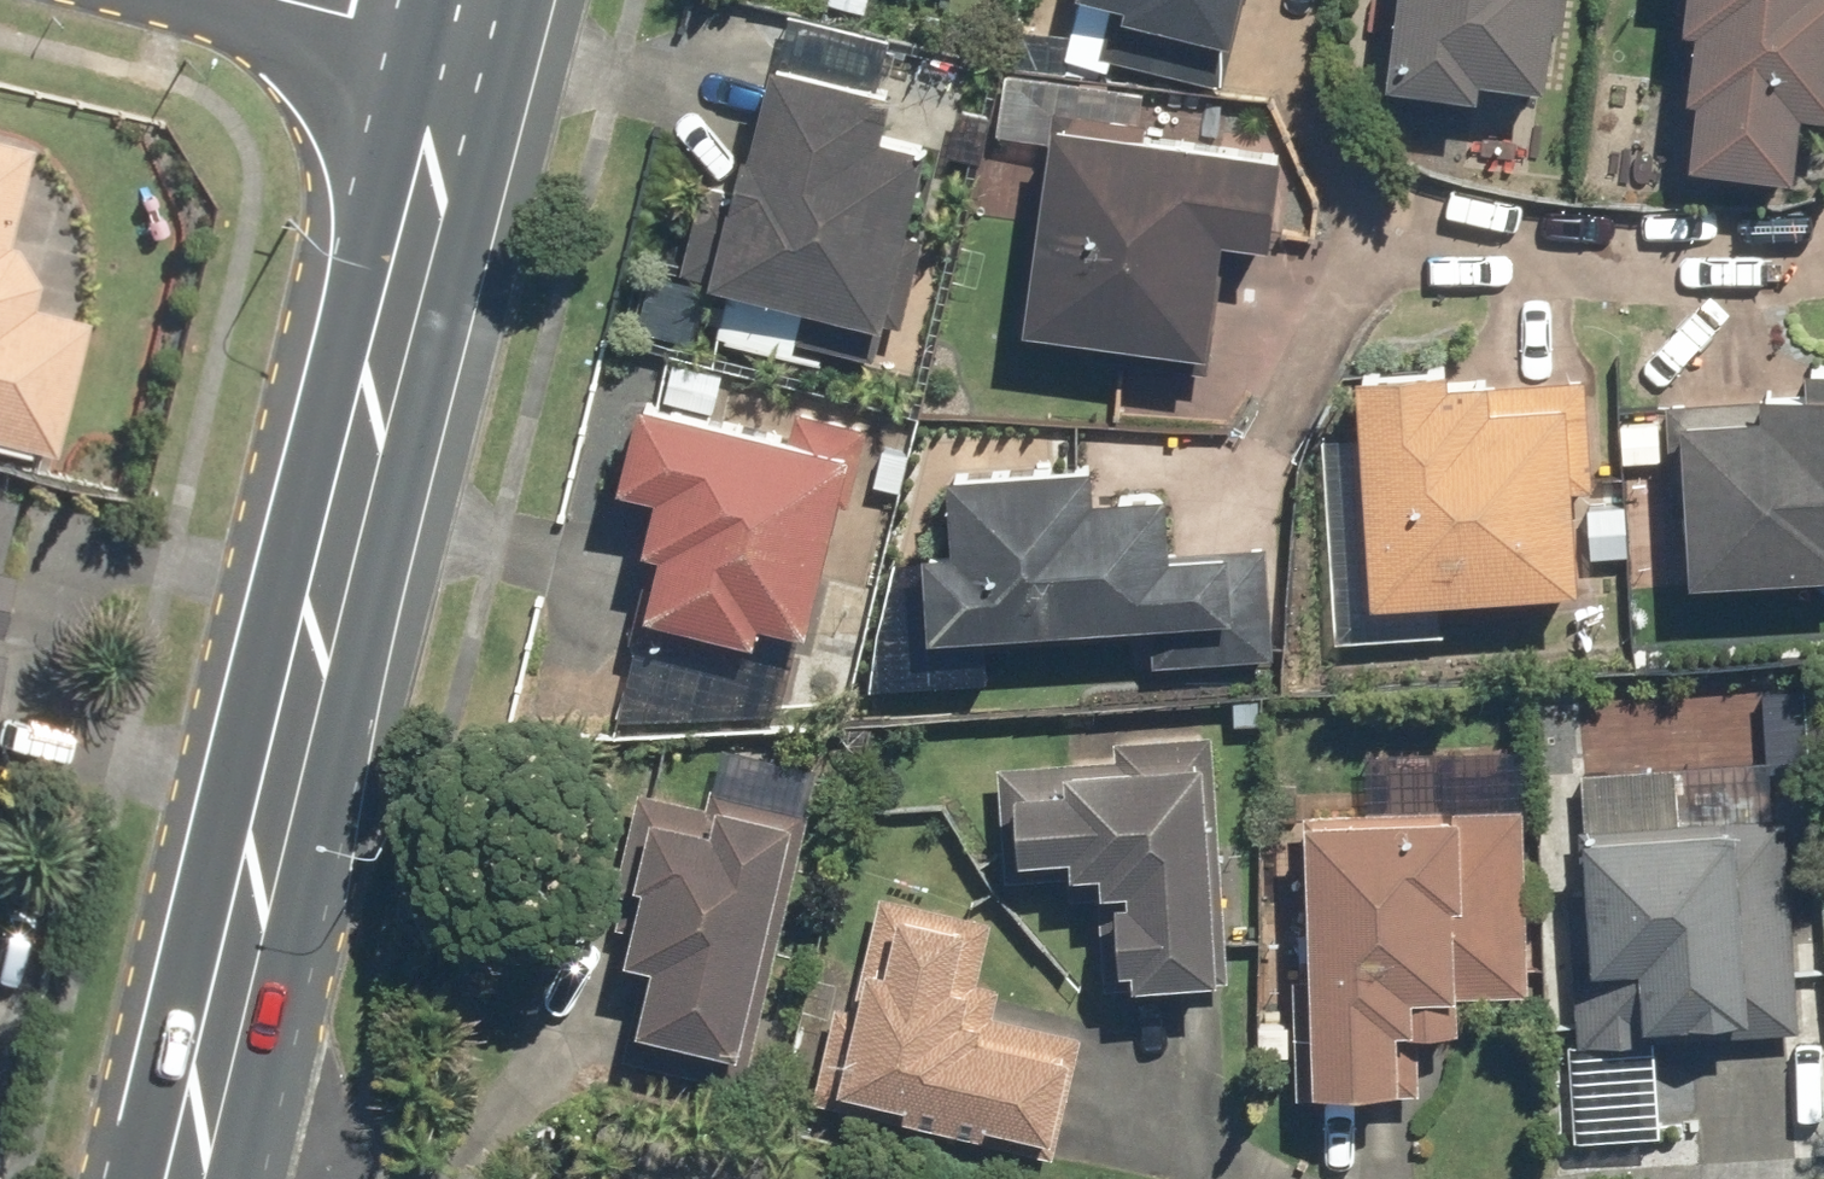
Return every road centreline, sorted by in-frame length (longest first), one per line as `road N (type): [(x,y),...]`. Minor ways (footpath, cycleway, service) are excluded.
road 1 (secondary): [(470,49),(224,989)]
road 2 (residential): [(224,989),(321,1178)]
road 3 (residential): [(470,49),(269,0)]
road 4 (secondary): [(224,989),(177,1178)]

